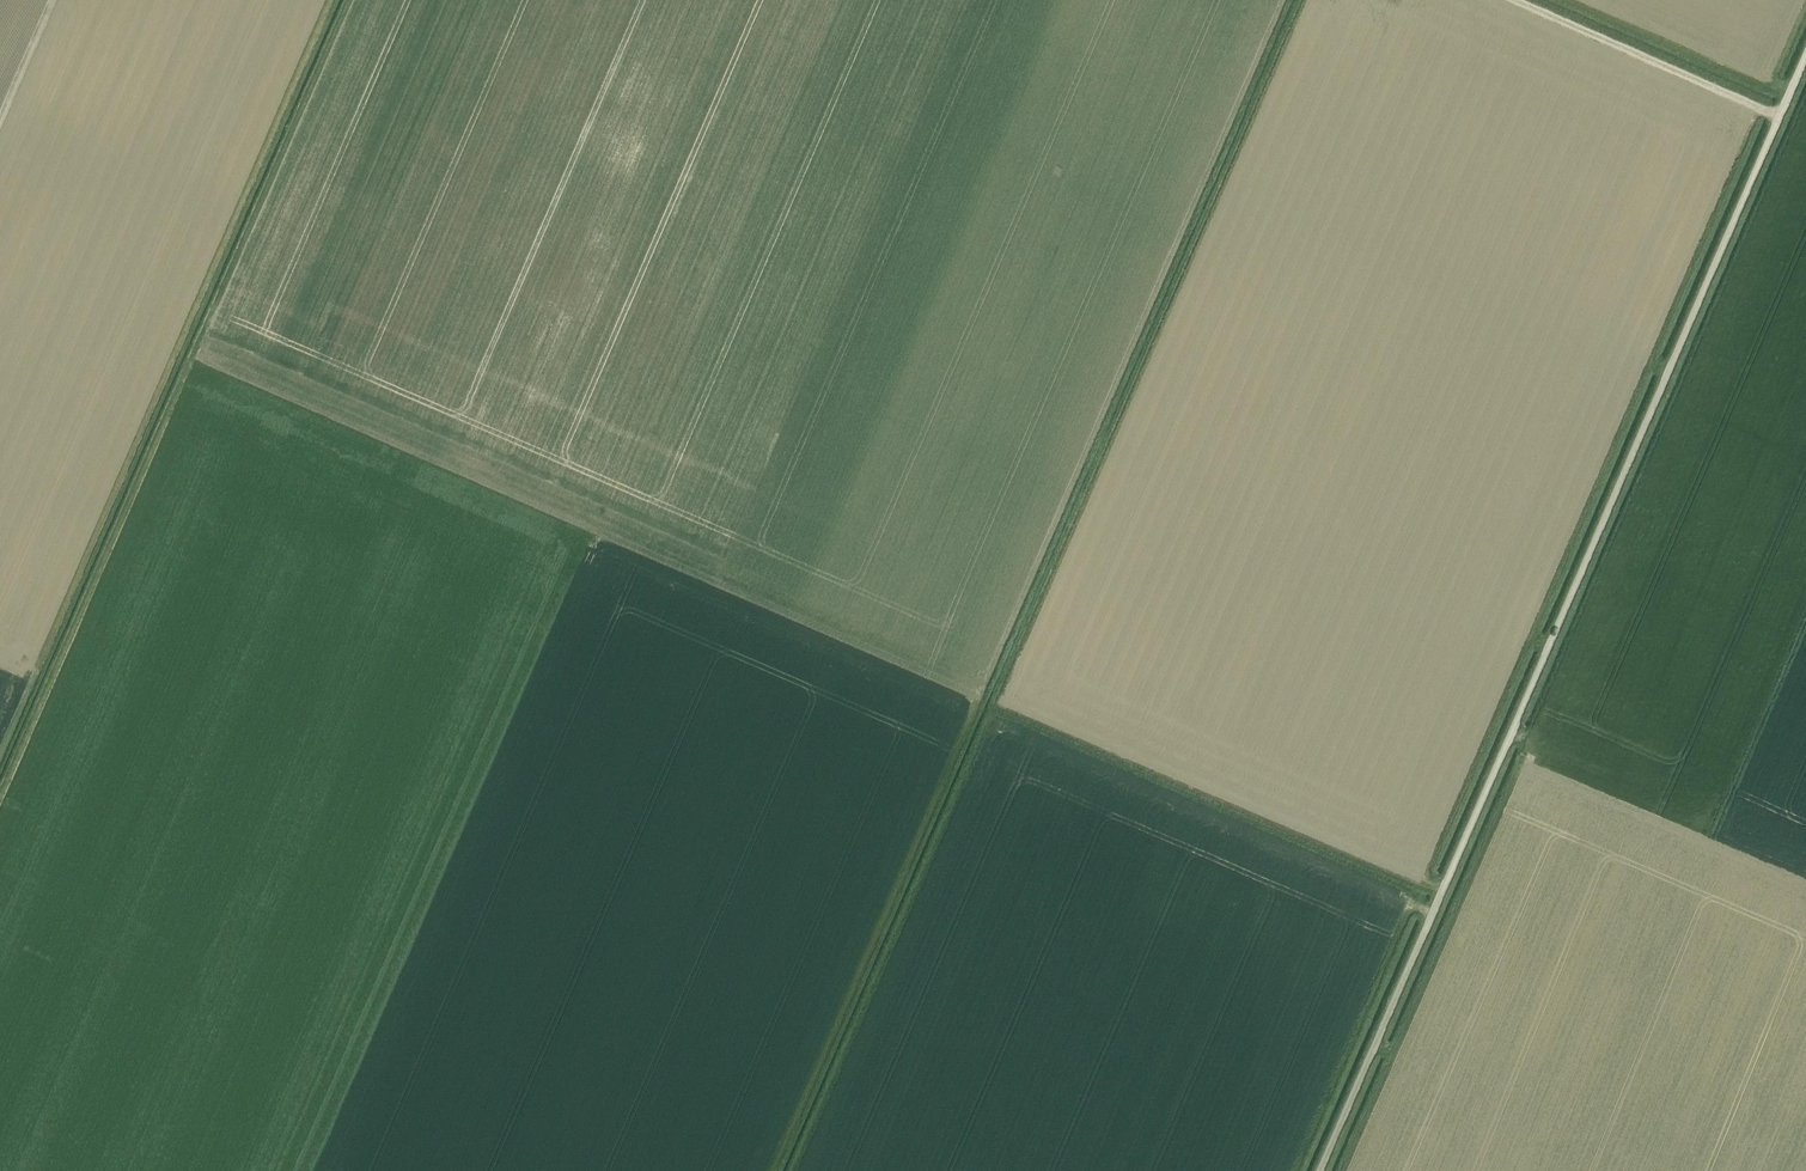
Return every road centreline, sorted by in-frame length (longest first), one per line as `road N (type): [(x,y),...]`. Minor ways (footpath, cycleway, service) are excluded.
road 1 (unclassified): [(1327,1170),(1805,75)]

